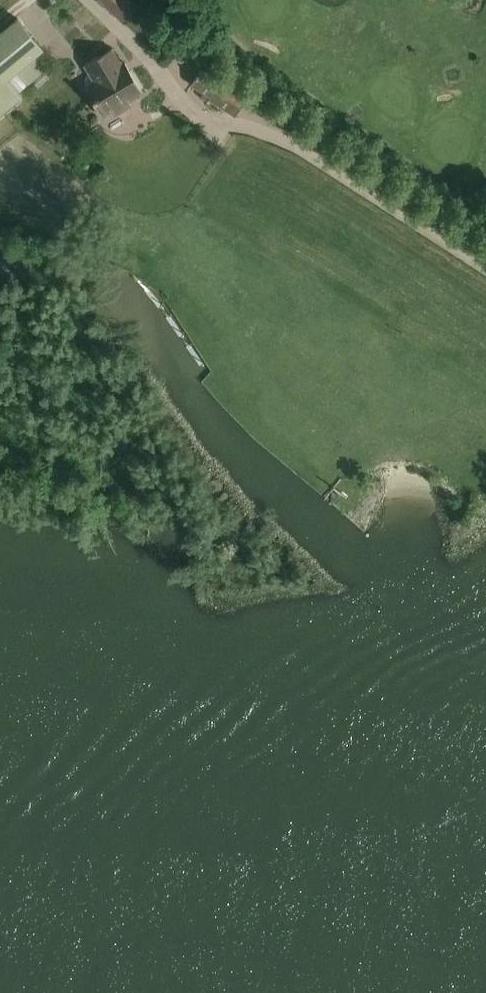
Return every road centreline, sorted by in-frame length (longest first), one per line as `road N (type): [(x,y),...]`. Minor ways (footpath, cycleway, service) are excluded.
road 1 (unclassified): [(485,266),(275,136),(223,126),(86,0)]

